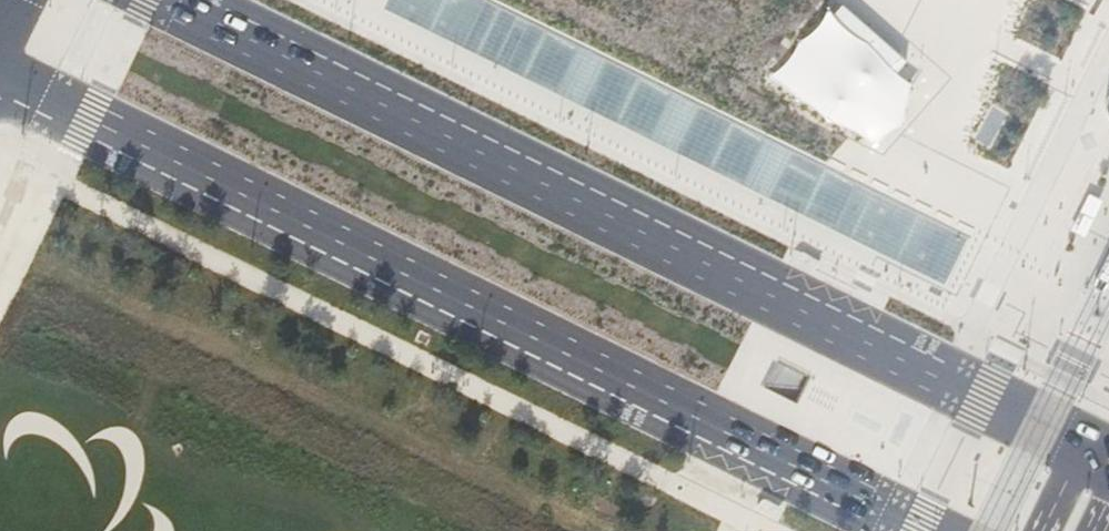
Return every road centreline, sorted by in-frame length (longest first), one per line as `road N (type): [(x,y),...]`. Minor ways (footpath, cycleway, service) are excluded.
road 1 (primary): [(0,74),(920,530)]
road 2 (primary): [(1082,447),(181,0)]

